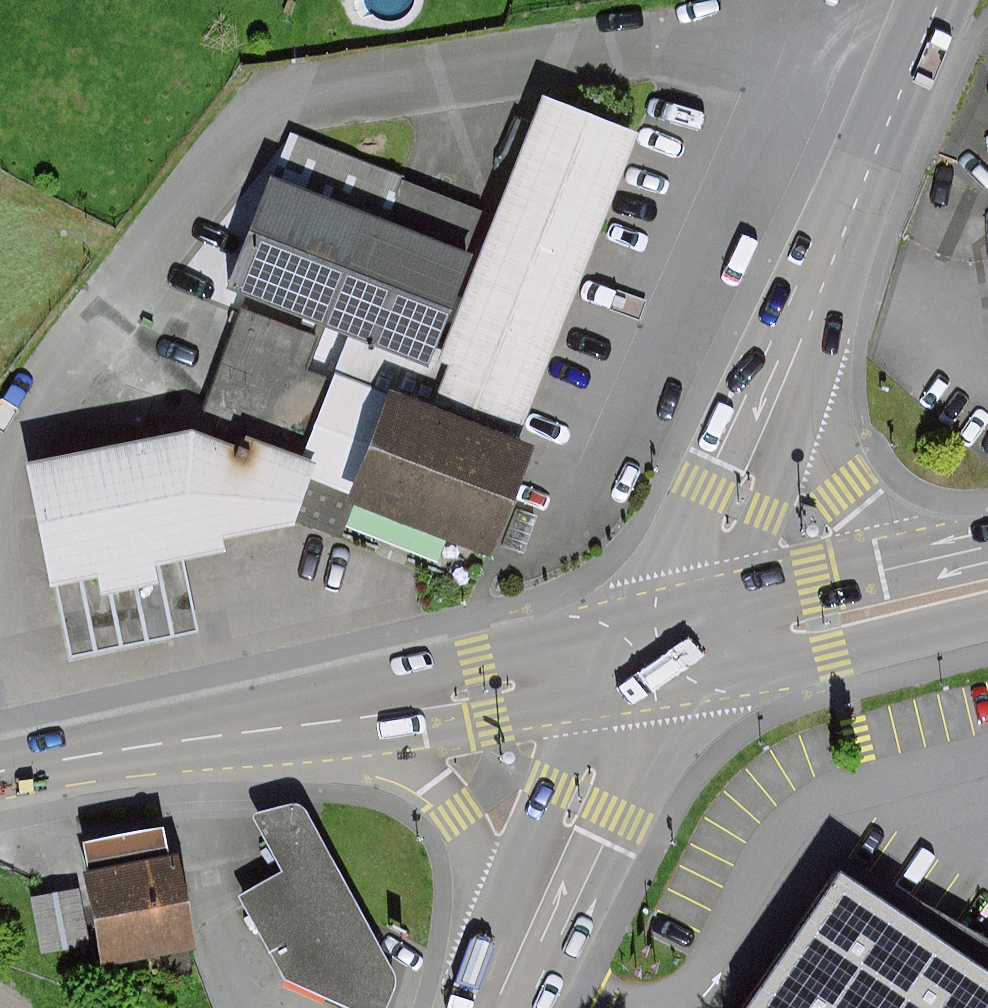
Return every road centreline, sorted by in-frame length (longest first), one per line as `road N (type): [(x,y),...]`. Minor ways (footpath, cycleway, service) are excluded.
road 1 (secondary): [(299,718),(672,645)]
road 2 (secondary): [(299,718),(382,739),(436,774),(489,856),(515,964)]
road 3 (primary): [(672,645),(816,317)]
road 4 (primary): [(515,964),(576,819),(672,645)]
road 5 (primary): [(816,317),(944,0)]
road 6 (secondary): [(987,575),(868,505),(851,483),(820,426),(816,317)]
road 7 (secondary): [(672,645),(987,578)]
road 8 (secondary): [(0,768),(299,718)]

